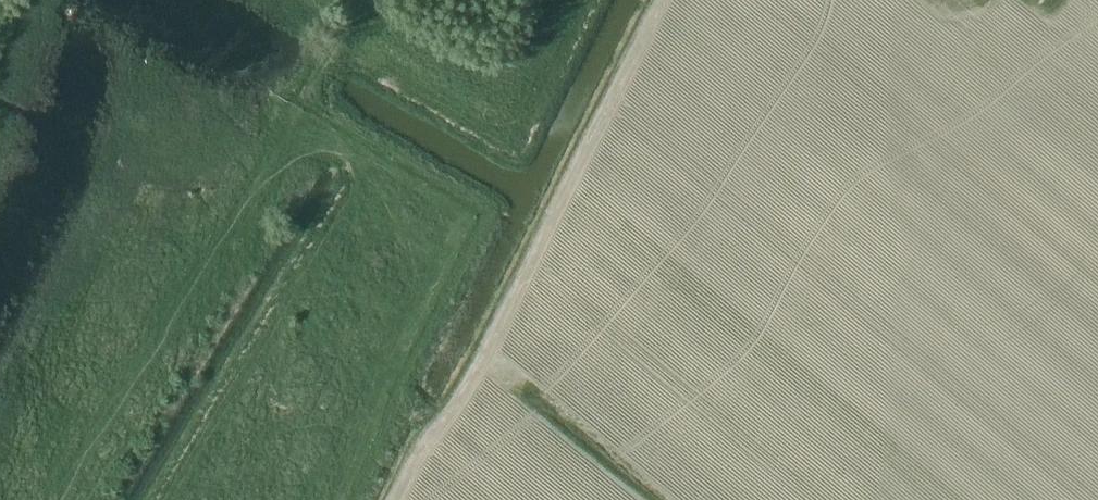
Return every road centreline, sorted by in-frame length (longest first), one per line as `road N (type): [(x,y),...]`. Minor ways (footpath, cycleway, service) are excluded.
road 1 (track): [(304,0),(346,28),(52,499)]

